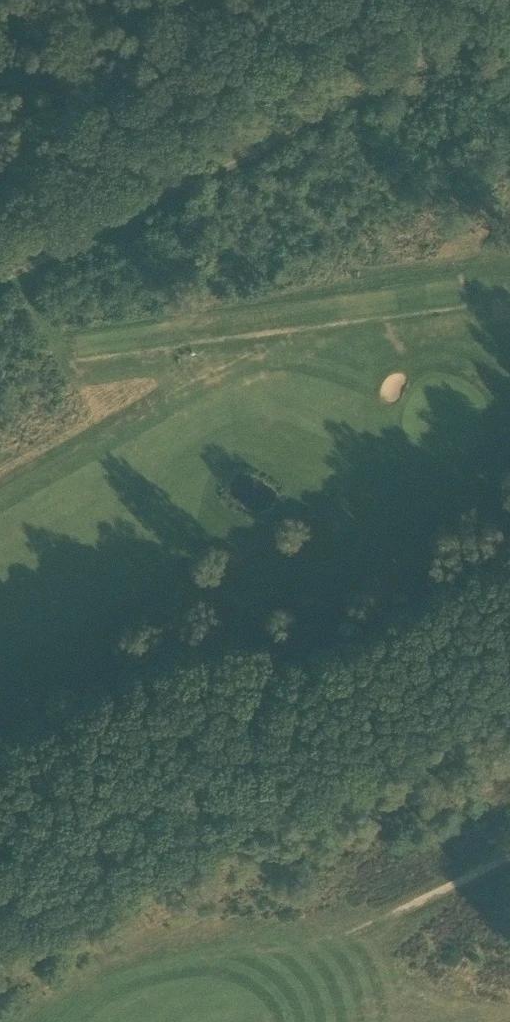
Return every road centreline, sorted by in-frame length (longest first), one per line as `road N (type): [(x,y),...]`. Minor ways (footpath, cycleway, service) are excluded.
road 1 (track): [(509,24),(0,282)]
road 2 (track): [(509,831),(487,867),(351,934)]

